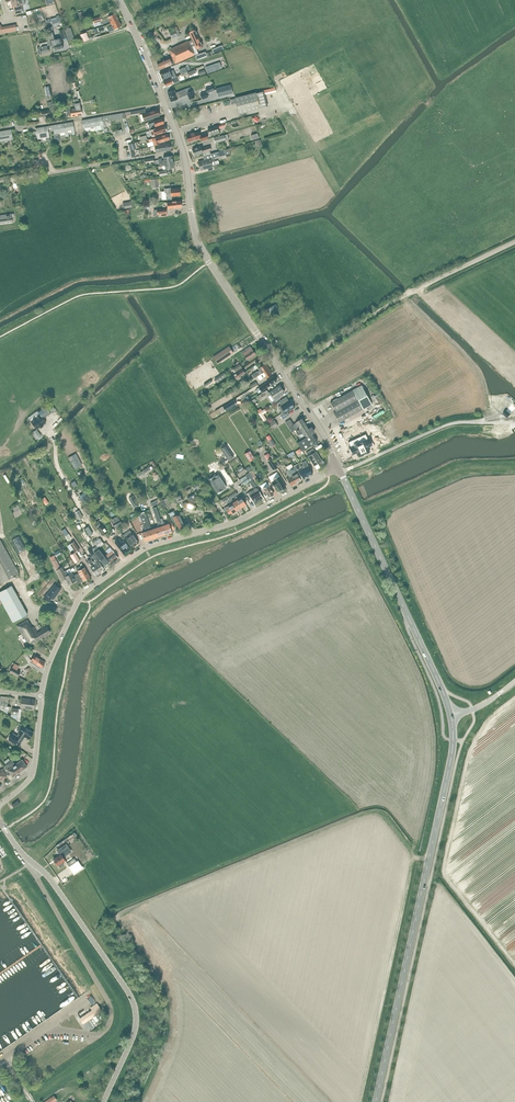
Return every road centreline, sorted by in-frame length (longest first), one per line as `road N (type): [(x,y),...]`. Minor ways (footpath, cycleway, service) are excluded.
road 1 (secondary): [(283,374),(198,241),(180,143),(118,0)]
road 2 (unclassified): [(41,696),(87,590),(145,548),(234,523),(339,468)]
road 3 (secondary): [(376,1101),(451,760),(450,715)]
road 4 (unclassified): [(103,1101),(133,1038),(134,1006),(57,887),(0,822)]
road 5 (secondary): [(450,715),(339,468)]
road 6 (unclassified): [(283,374),(403,297),(514,242)]
road 7 (track): [(514,462),(458,466),(288,546)]

